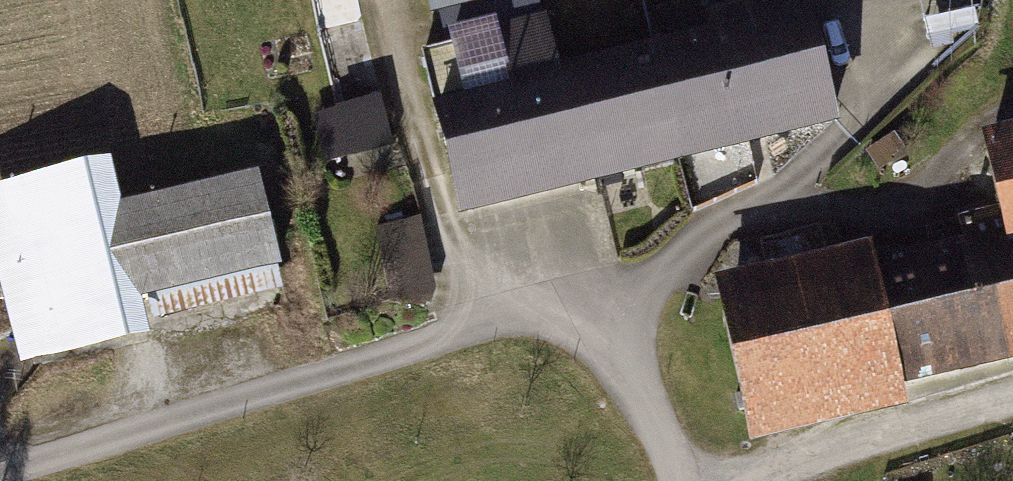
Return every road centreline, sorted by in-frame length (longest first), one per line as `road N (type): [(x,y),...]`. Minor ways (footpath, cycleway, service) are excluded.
road 1 (residential): [(677,480),(616,347),(552,312),(0,472)]
road 2 (residential): [(804,480),(1012,414)]

